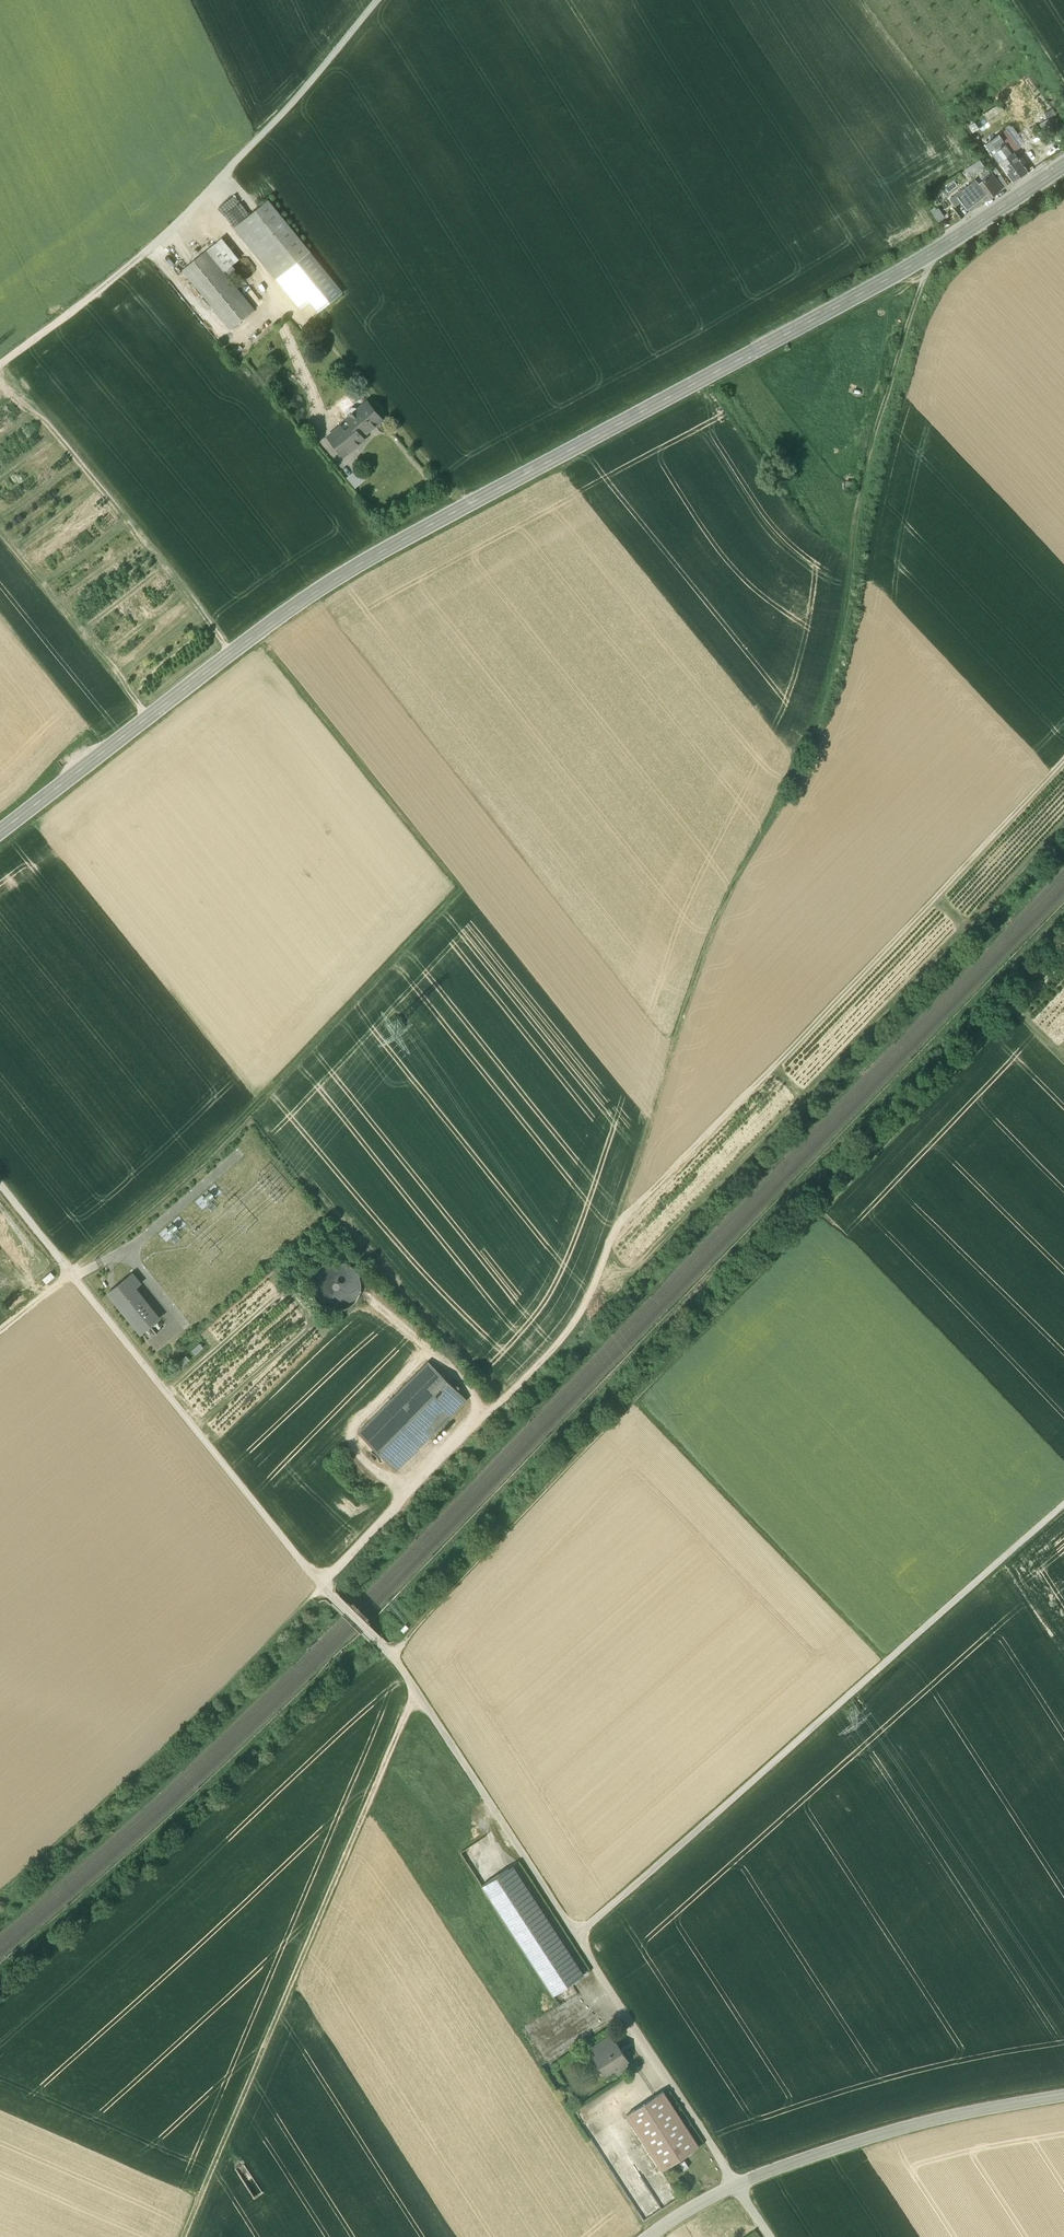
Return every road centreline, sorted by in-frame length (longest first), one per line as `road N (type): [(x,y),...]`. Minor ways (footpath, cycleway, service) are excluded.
road 1 (secondary): [(1063,167),(926,260),(311,595),(0,832)]
road 2 (track): [(926,260),(873,435),(837,653),(807,740),(713,930),(588,1296),(552,1352),(494,1407)]
road 3 (track): [(390,1654),(1063,956)]
road 4 (track): [(254,636),(457,888),(203,1159),(0,1332)]
road 5 (track): [(772,2236),(416,1692)]
road 6 (track): [(577,1936),(1063,1505)]
road 7 (track): [(621,1209),(1063,760)]
road 8 (track): [(324,1588),(0,1185)]
road 9 (track): [(369,1808),(187,2236)]
road 10 (track): [(0,1892),(159,1751),(324,1588)]
road 11 (unclassified): [(1063,2096),(910,2125),(736,2184),(649,2236)]
road 12 (track): [(634,1399),(888,1661)]
road 13 (track): [(150,250),(0,369)]

